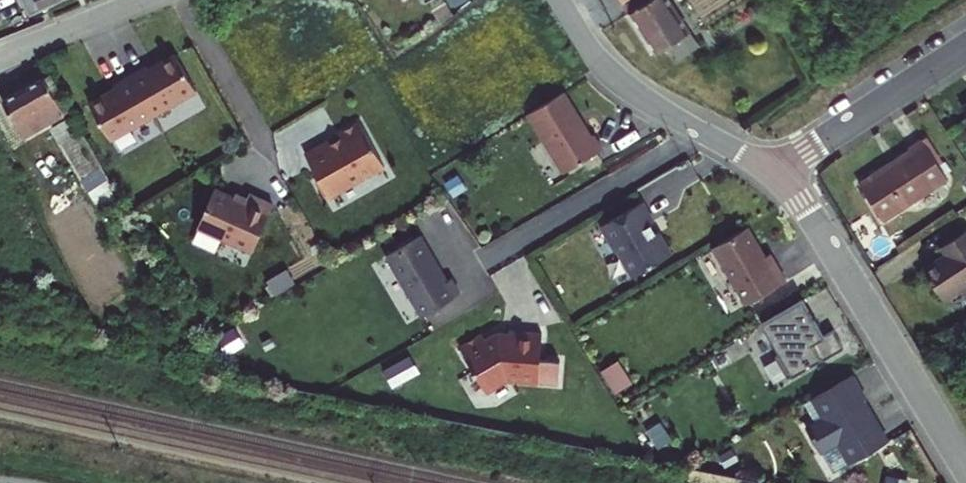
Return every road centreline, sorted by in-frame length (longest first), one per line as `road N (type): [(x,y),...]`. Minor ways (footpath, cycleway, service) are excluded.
road 1 (unclassified): [(771,173),(804,204),(965,470)]
road 2 (unclassified): [(559,0),(586,47),(622,83),(771,173)]
road 3 (residential): [(771,173),(965,47)]
road 4 (unclassified): [(0,60),(141,0)]

